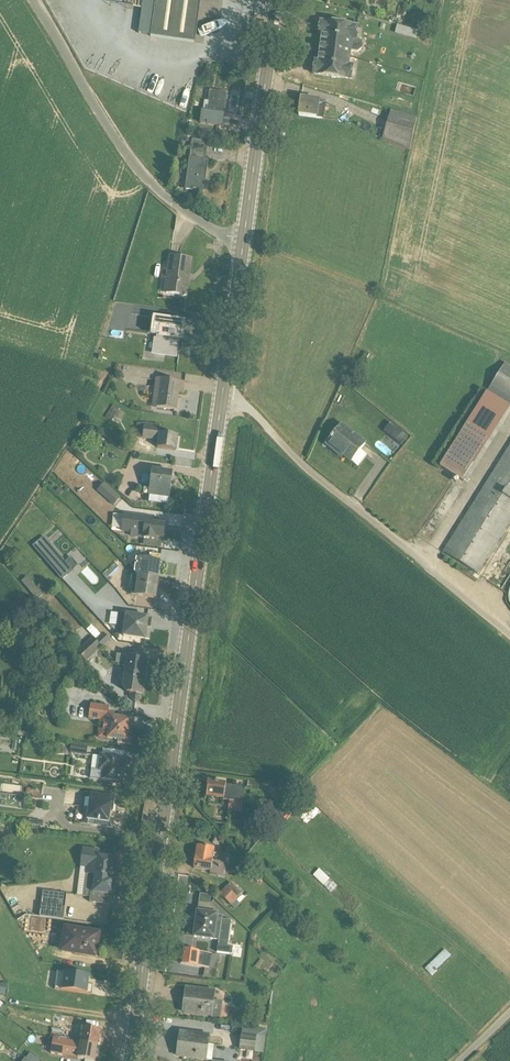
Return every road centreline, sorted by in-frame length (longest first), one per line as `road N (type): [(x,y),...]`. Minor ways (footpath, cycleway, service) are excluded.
road 1 (primary): [(131,1060),(221,404)]
road 2 (unclassified): [(509,640),(312,480),(249,415),(221,404)]
road 3 (unclassified): [(243,246),(207,231),(137,174),(29,0)]
road 4 (primary): [(243,246),(277,0)]
road 5 (primary): [(221,404),(243,246)]

